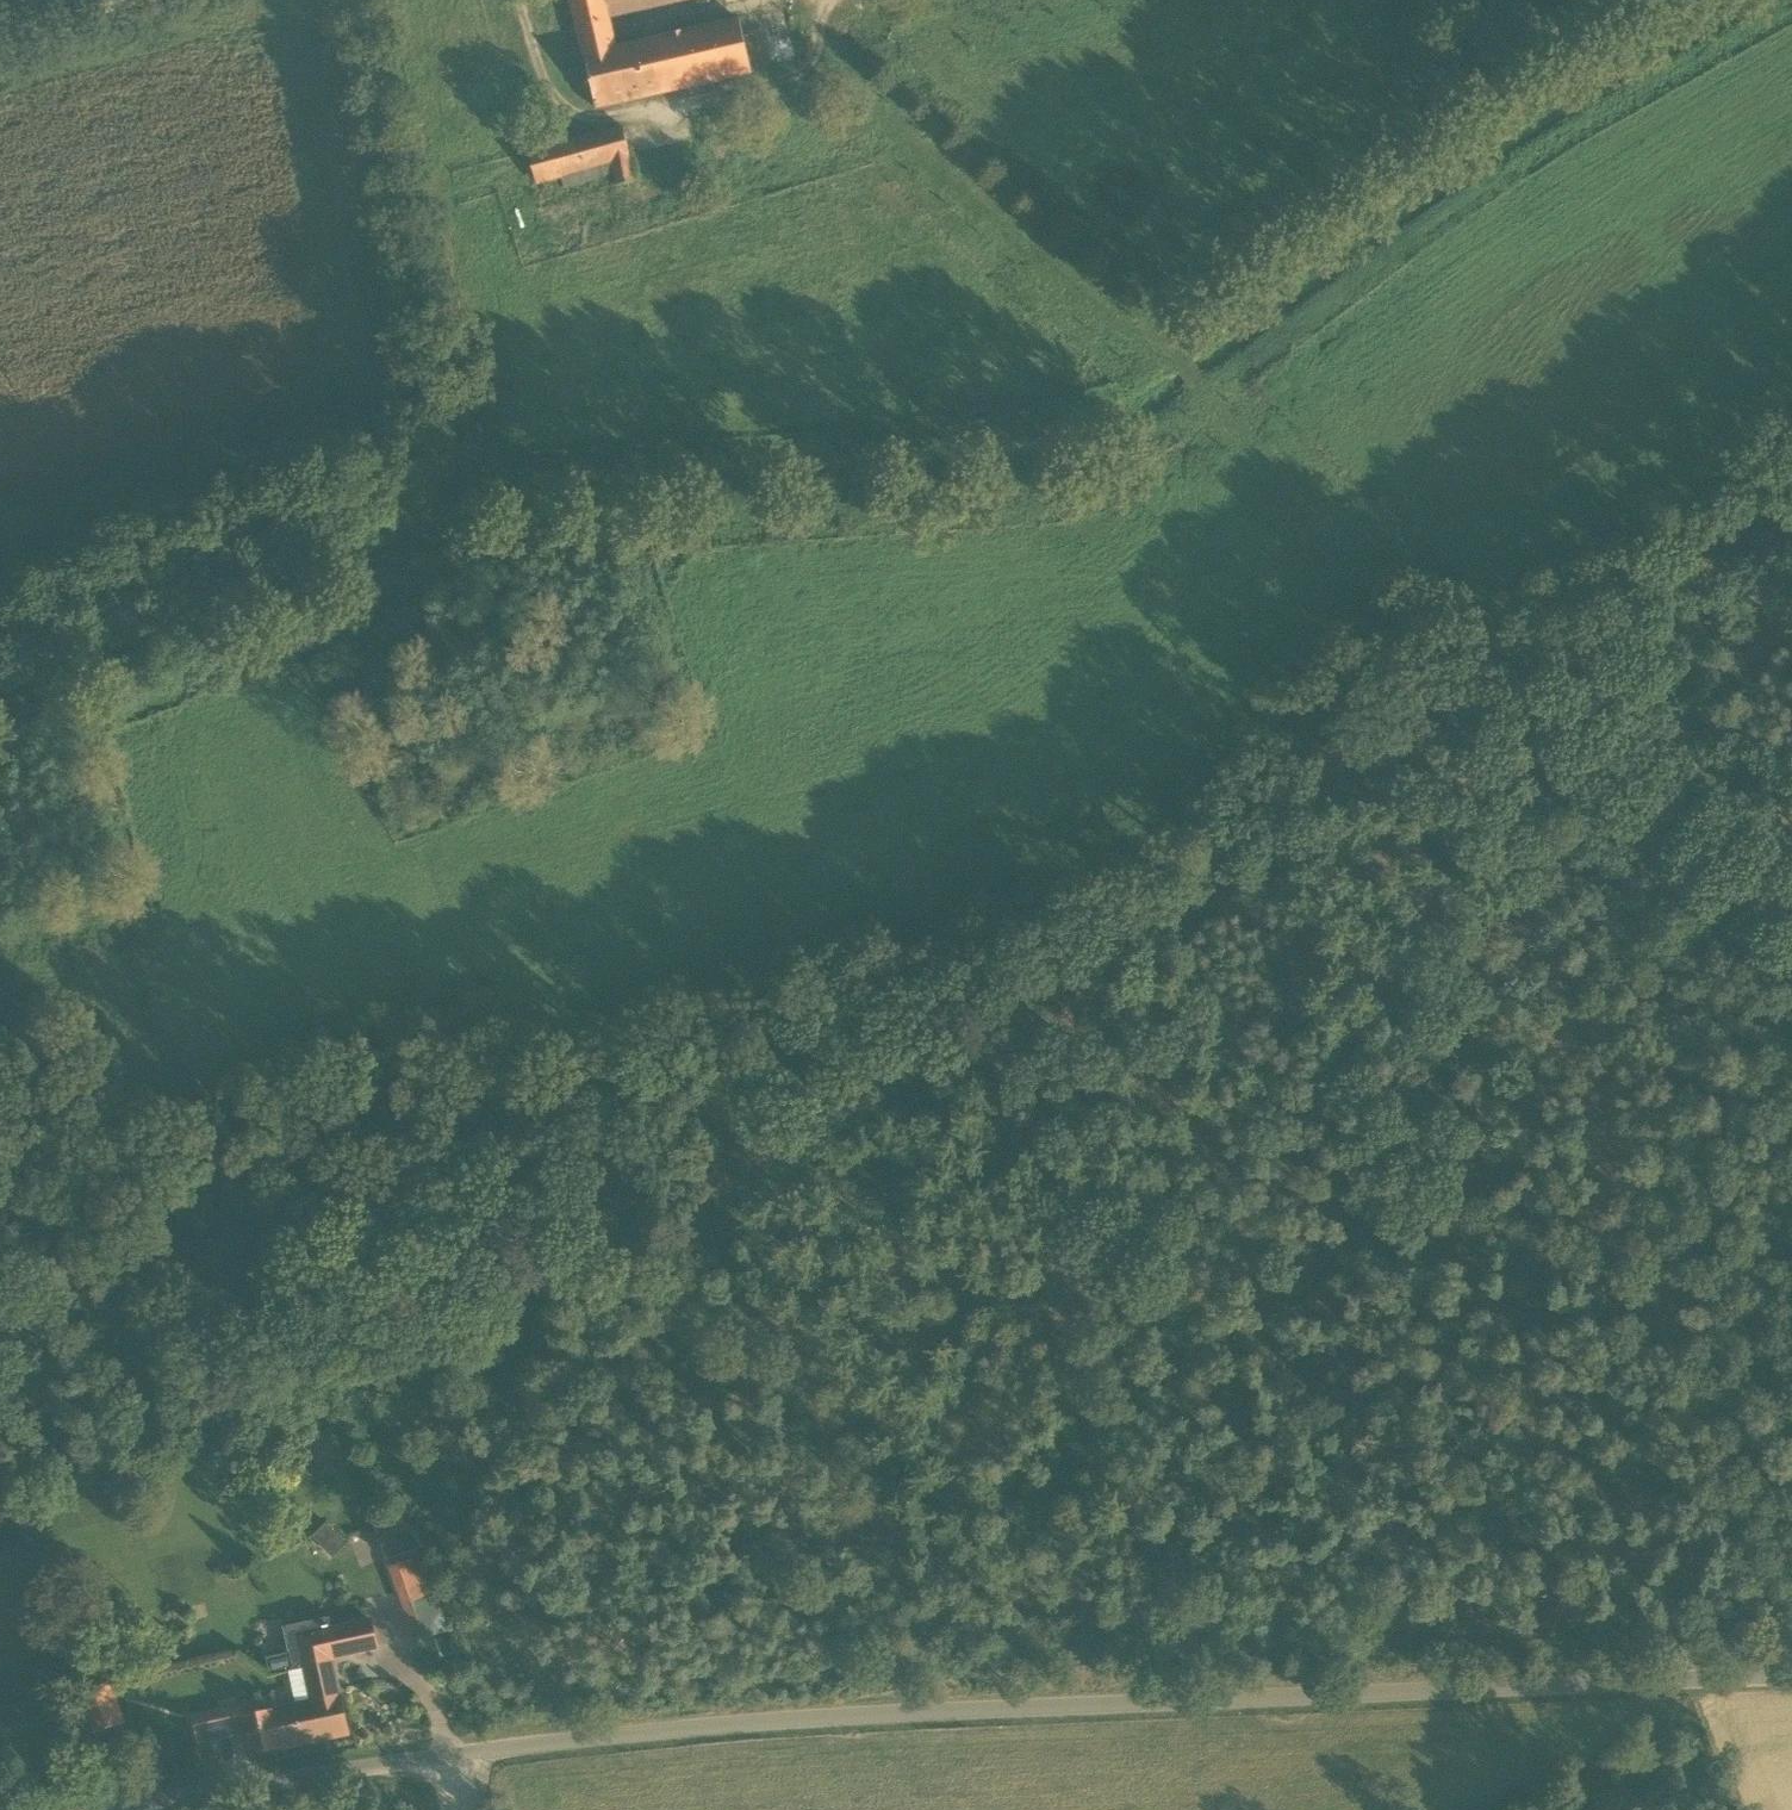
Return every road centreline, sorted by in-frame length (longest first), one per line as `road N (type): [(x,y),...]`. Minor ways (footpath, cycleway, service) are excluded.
road 1 (unclassified): [(91,1809),(413,1757),(596,1740),(1791,1680)]
road 2 (track): [(0,32),(131,0)]

